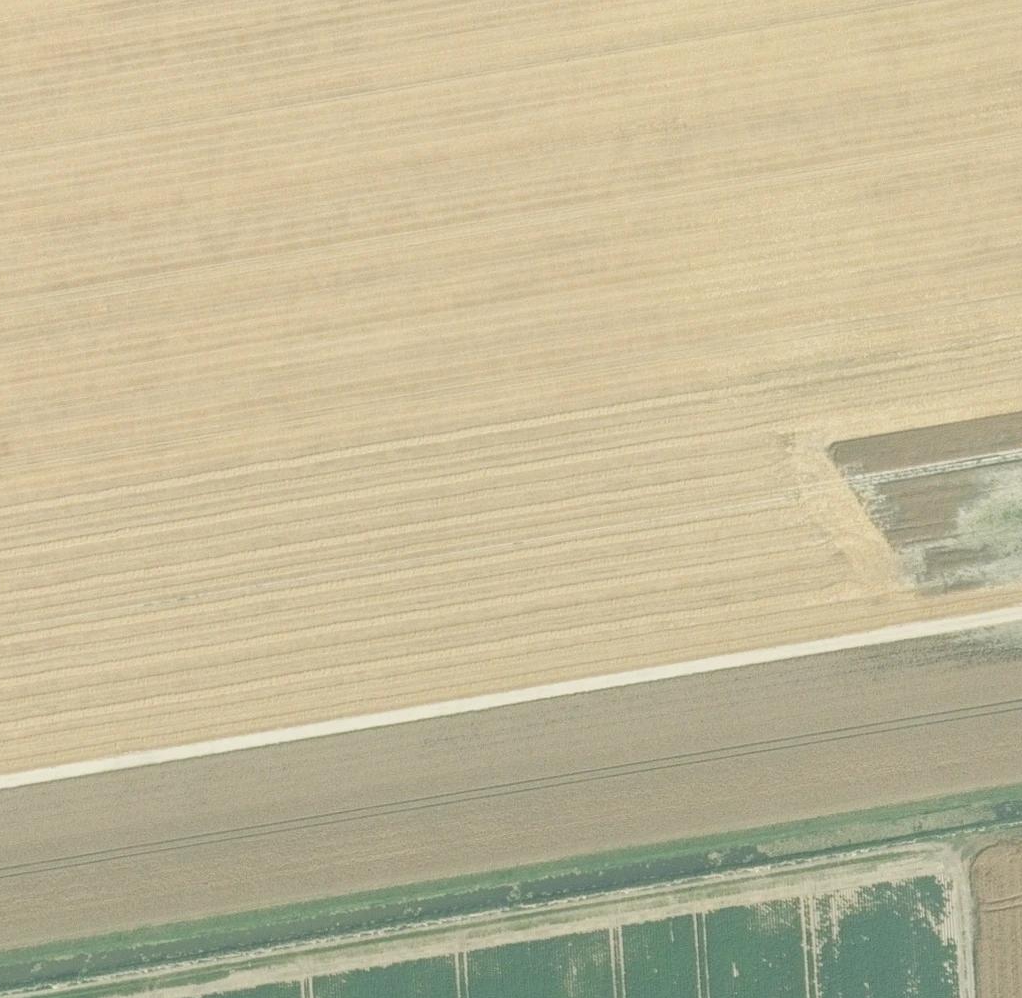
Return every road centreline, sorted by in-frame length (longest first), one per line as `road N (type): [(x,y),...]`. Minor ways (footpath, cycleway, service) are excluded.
road 1 (track): [(1021,612),(0,782)]

